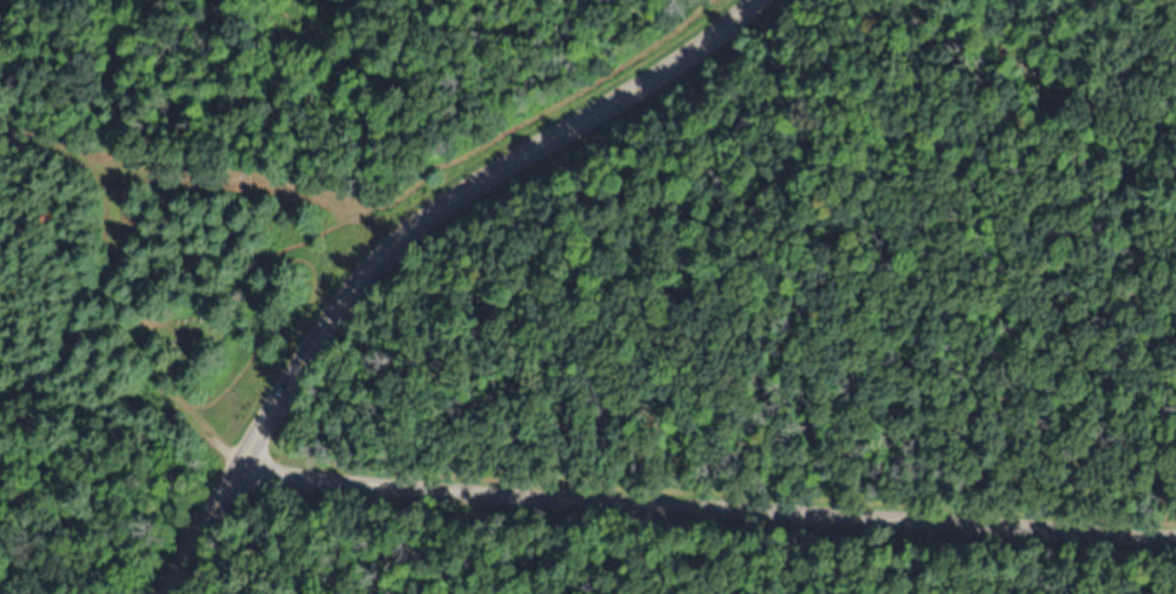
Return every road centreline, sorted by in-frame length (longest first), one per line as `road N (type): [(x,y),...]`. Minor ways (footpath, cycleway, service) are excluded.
road 1 (residential): [(1175,535),(240,472)]
road 2 (secondary): [(170,593),(322,324),(381,253),(452,190),(658,73),(749,0)]

